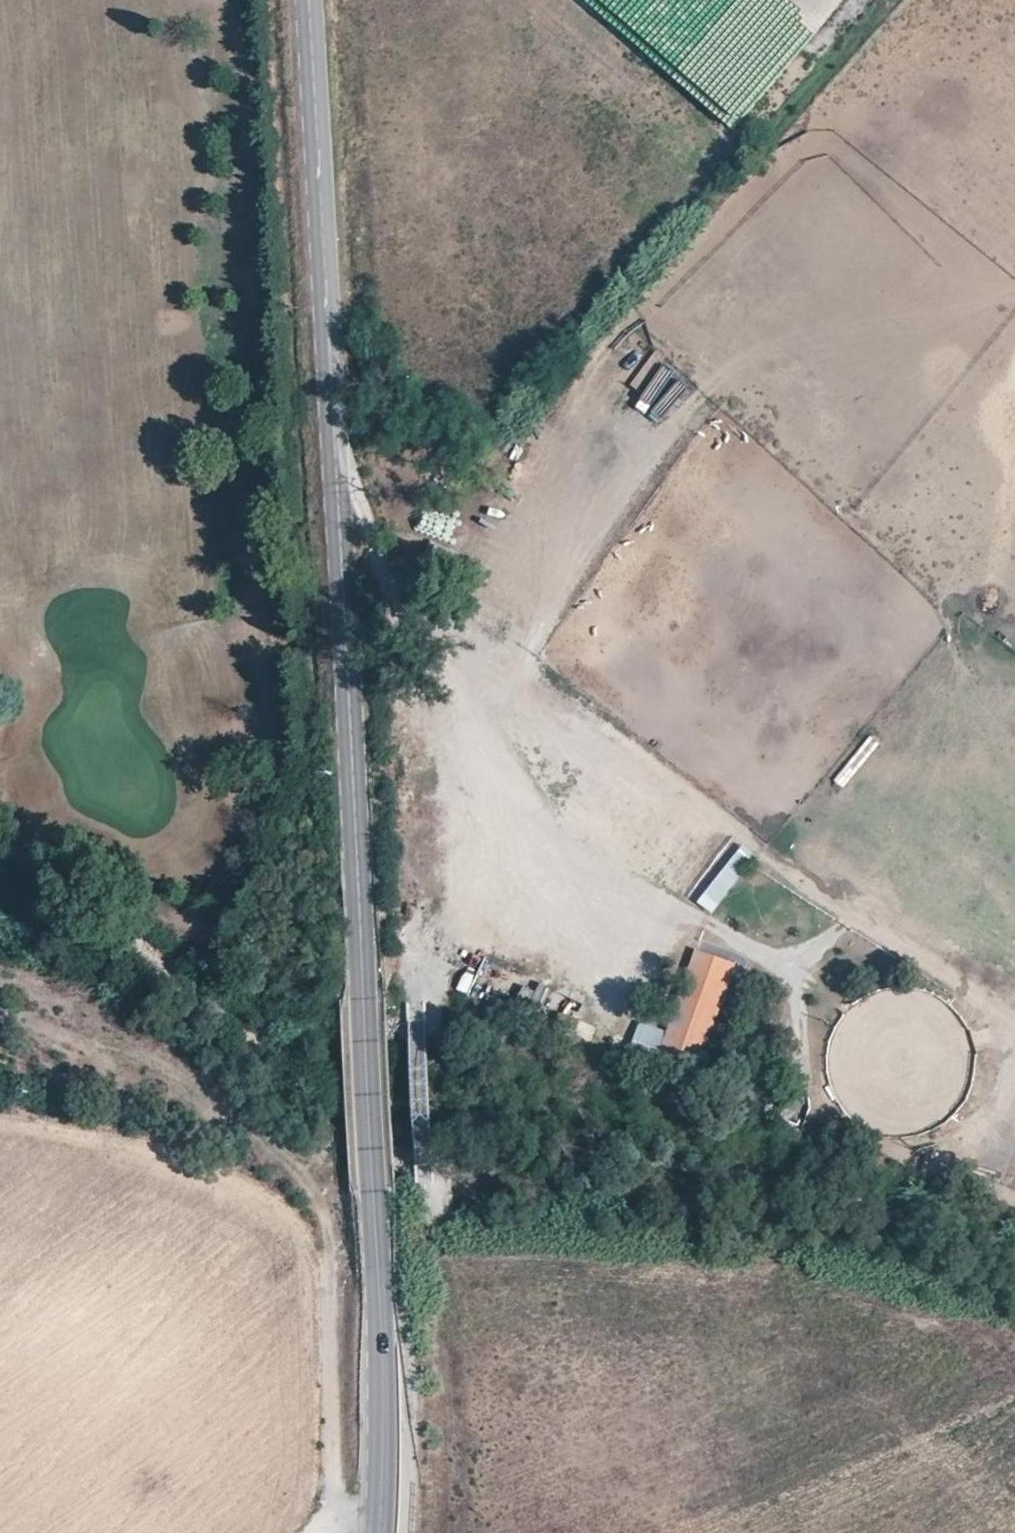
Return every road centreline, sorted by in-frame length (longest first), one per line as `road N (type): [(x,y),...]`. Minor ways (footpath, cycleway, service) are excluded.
road 1 (tertiary): [(377,1532),(382,1468),(370,1103),(306,0)]

